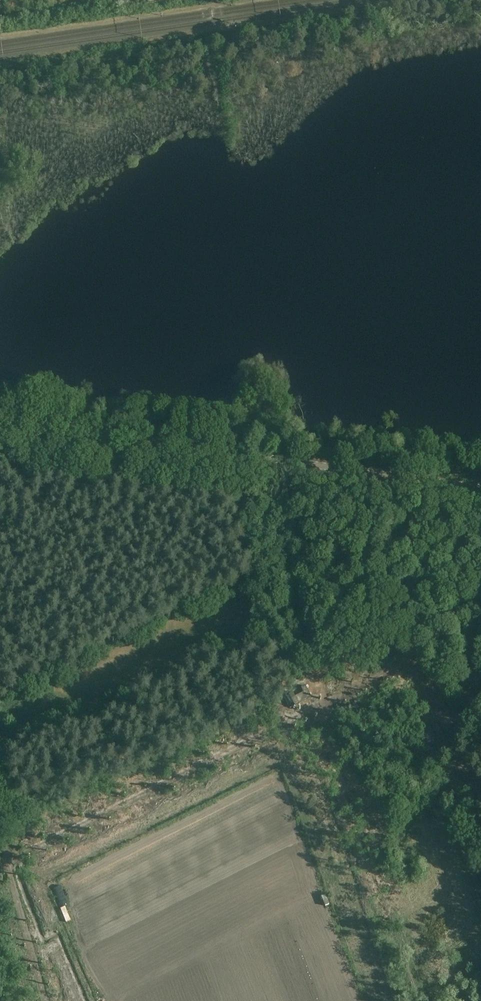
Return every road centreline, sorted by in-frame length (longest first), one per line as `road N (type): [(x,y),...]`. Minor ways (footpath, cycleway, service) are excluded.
road 1 (unclassified): [(480,497),(0,441)]

